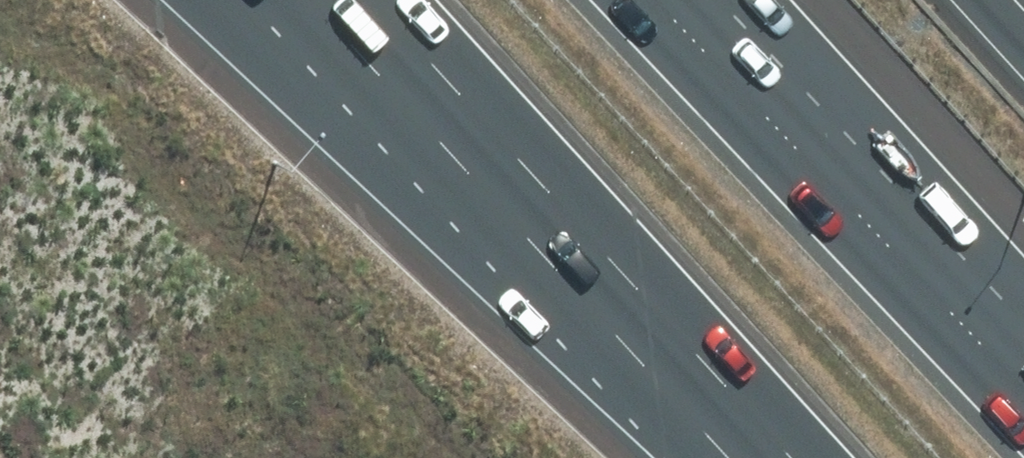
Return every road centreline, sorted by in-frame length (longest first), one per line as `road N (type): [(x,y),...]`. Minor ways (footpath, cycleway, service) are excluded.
road 1 (motorway): [(782,453),(205,0)]
road 2 (motorway): [(782,453),(370,0)]
road 3 (motorway): [(649,0),(1023,390)]

